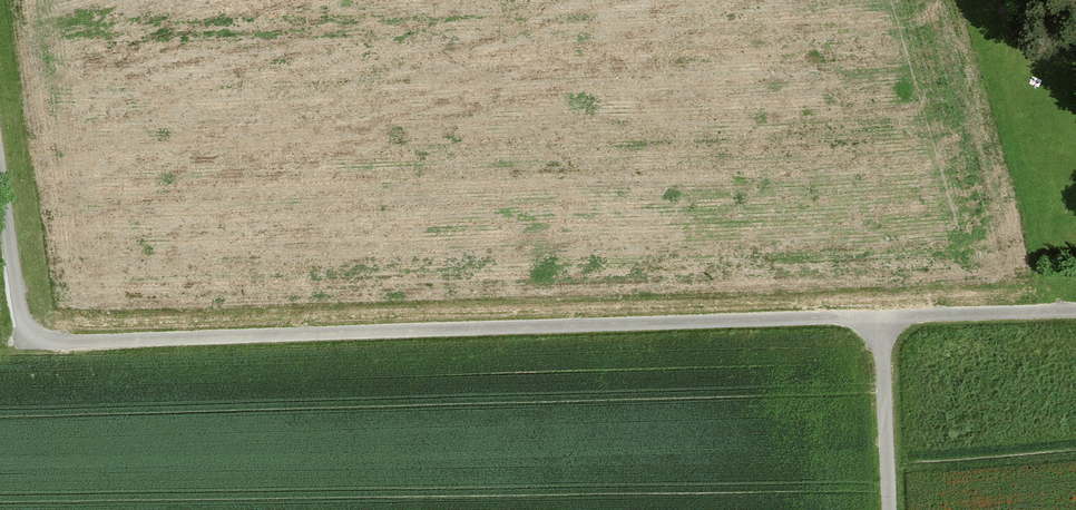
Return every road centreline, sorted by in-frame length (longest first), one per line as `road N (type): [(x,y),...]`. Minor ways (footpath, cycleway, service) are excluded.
road 1 (track): [(1075,310),(21,346)]
road 2 (track): [(881,317),(890,509)]
road 3 (track): [(21,346),(0,183)]

